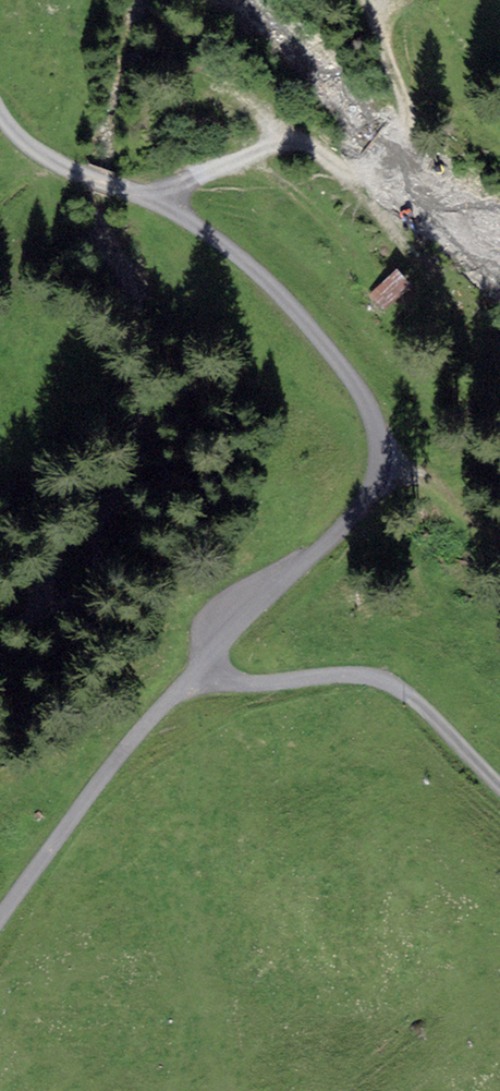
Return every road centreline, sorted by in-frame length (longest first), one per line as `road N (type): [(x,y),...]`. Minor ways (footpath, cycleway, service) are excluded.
road 1 (unclassified): [(0,921),(152,719),(276,587),(358,518),(377,481),(375,422),(358,385),(308,324),(209,235),(121,186)]
road 2 (track): [(376,14),(413,130),(379,172),(359,178),(302,143),(153,202)]
road 3 (track): [(499,786),(384,686),(323,680),(237,689),(208,663)]

